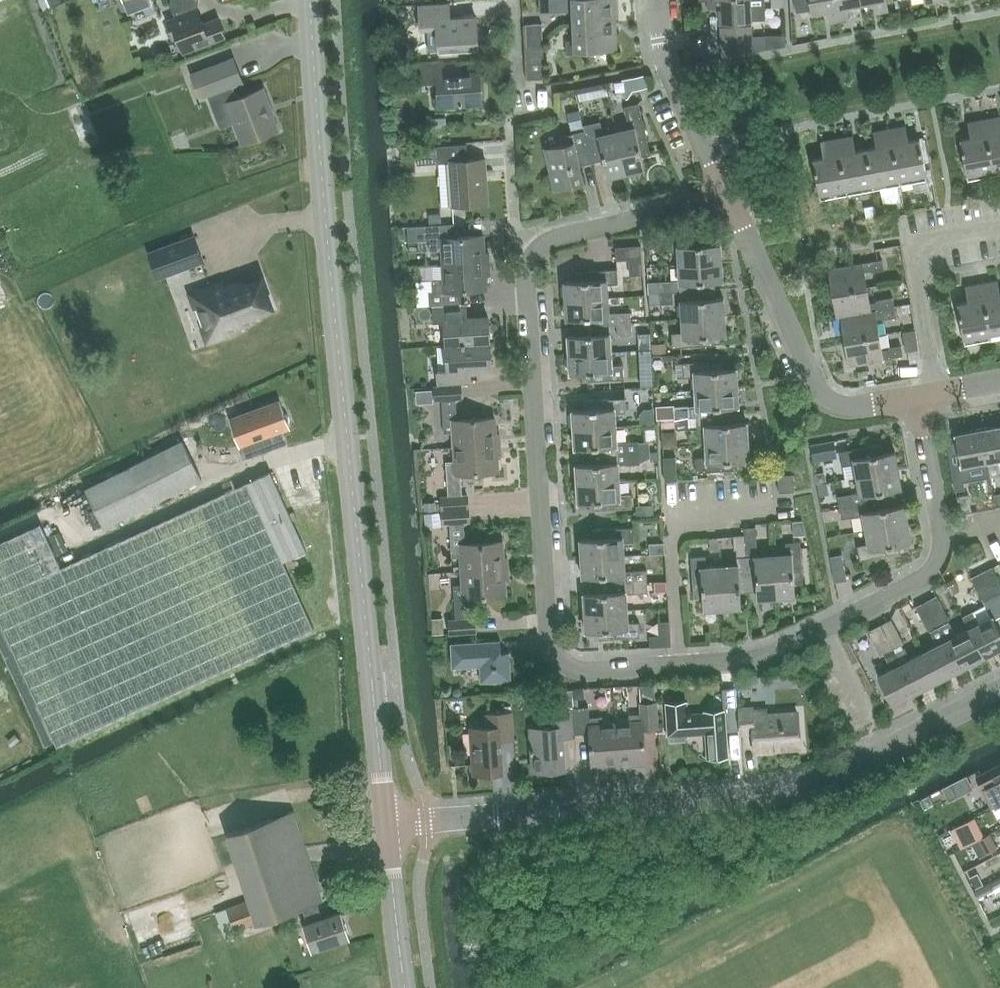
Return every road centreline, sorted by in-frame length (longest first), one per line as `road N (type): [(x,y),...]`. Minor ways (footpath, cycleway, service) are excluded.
road 1 (tertiary): [(388,819),(312,0)]
road 2 (residential): [(388,819),(811,783),(999,688)]
road 3 (residential): [(680,660),(575,671),(550,640),(533,261),(540,243)]
road 4 (residential): [(913,401),(847,406),(817,388),(728,199)]
road 5 (residential): [(680,660),(671,513),(760,503)]
road 6 (residential): [(940,397),(916,247),(999,232)]
road 7 (residential): [(728,199),(669,61),(661,0)]
road 8 (residential): [(540,243),(728,199)]
road 9 (tertiary): [(405,987),(388,819)]
road 10 (residential): [(824,626),(764,652),(680,660)]
road 11 (residential): [(936,545),(931,573),(824,626)]
road 12 (residential): [(913,401),(936,545)]

